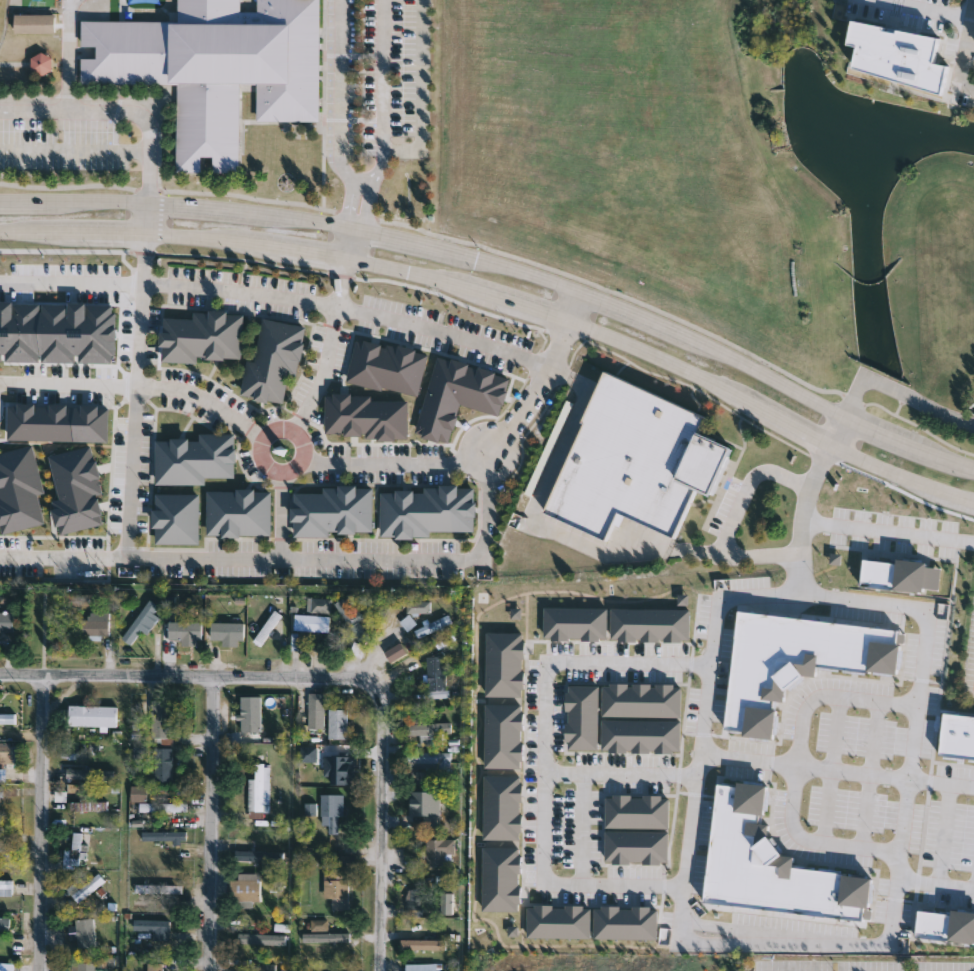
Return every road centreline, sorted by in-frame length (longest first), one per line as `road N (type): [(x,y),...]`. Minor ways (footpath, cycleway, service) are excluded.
road 1 (tertiary): [(146,235),(345,261),(568,321),(832,447),(973,503)]
road 2 (residential): [(378,970),(377,708),(369,682),(321,673),(0,671)]
road 3 (residential): [(207,671),(209,970)]
road 4 (residential): [(39,970),(43,672)]
road 5 (tertiary): [(845,416),(679,336)]
road 6 (tertiary): [(0,234),(146,235)]
road 7 (tertiary): [(580,294),(441,252)]

